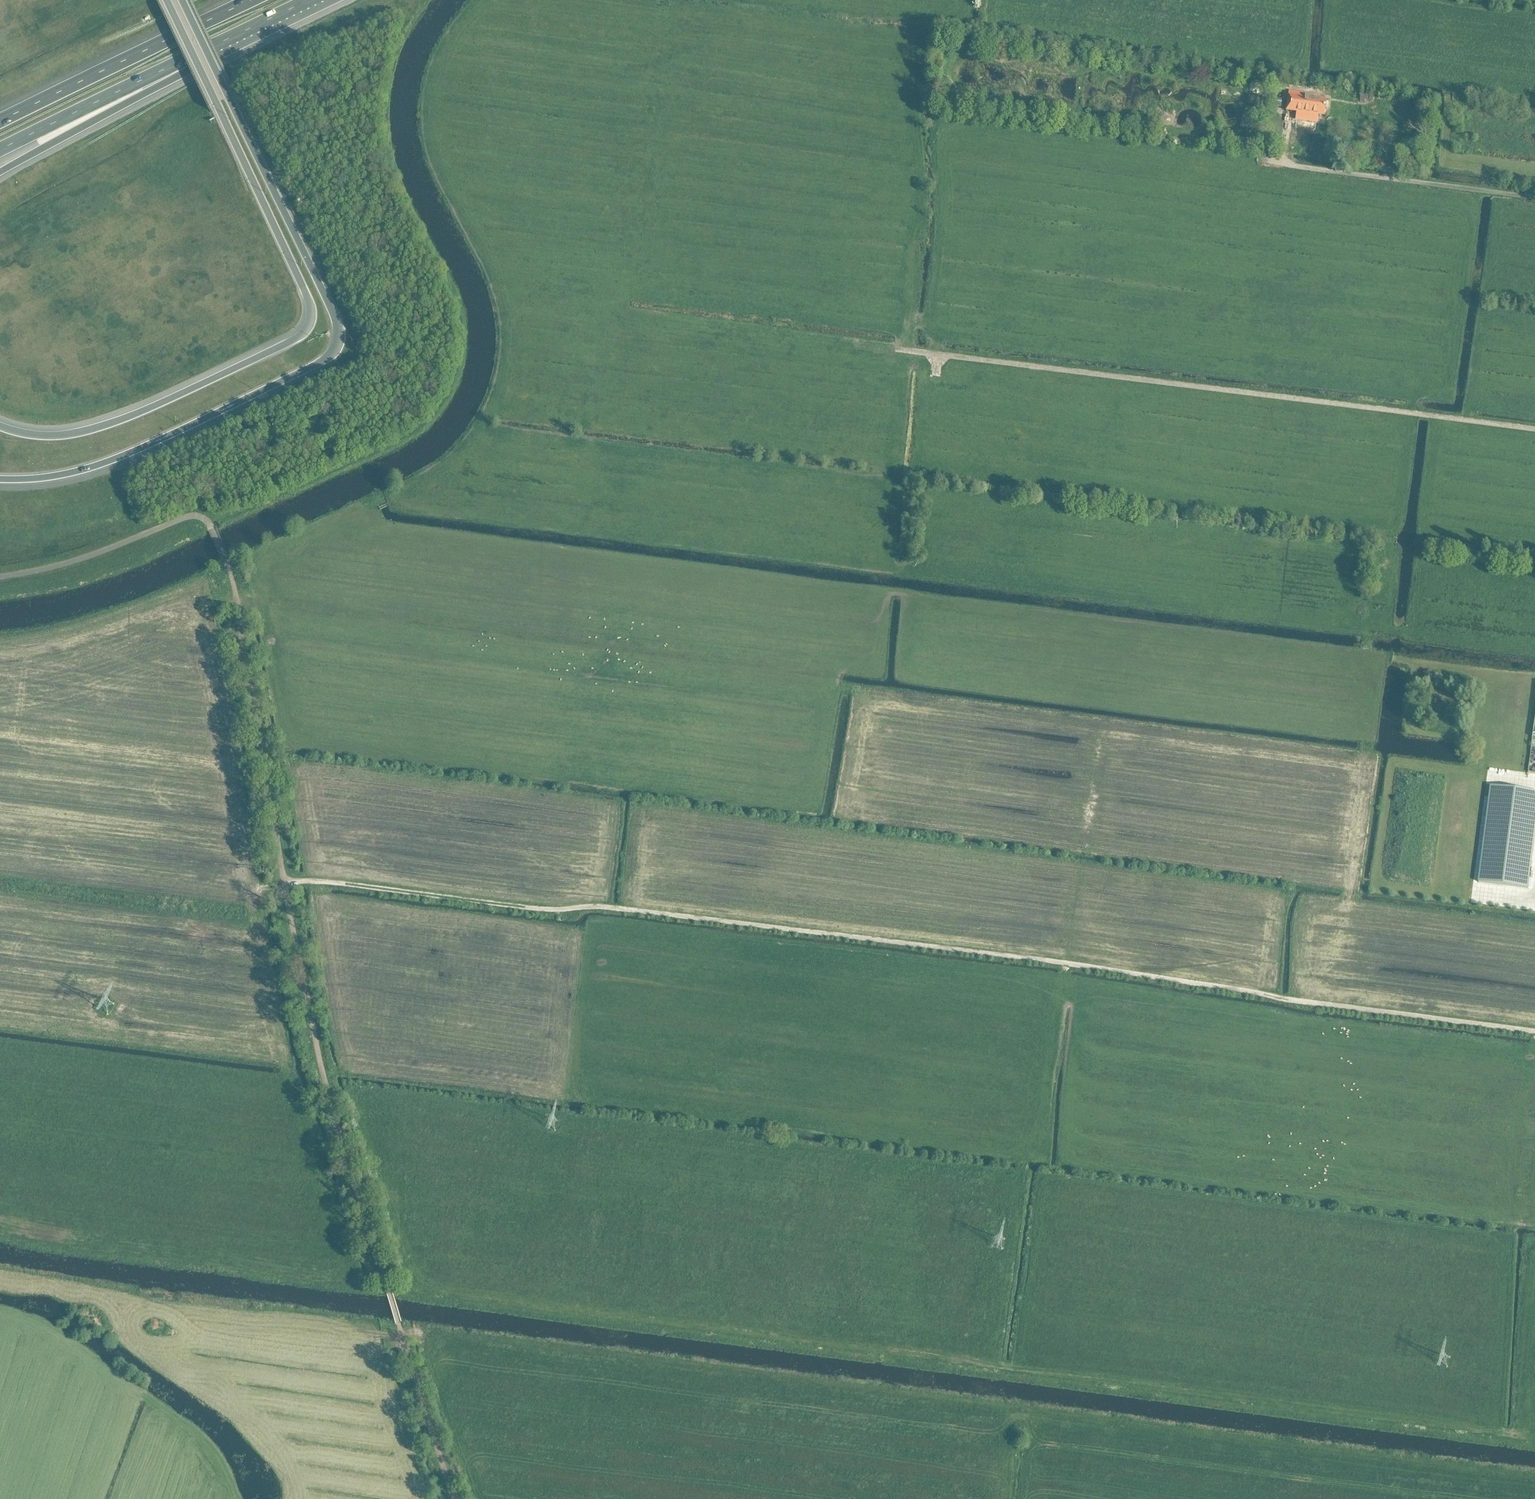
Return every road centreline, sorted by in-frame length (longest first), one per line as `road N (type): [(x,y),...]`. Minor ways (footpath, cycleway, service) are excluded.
road 1 (track): [(453,1498),(327,1090),(245,639)]
road 2 (motorway): [(0,483),(98,469),(329,358),(338,328),(314,274)]
road 3 (motorway): [(301,284),(311,324),(286,344),(92,430),(51,436),(0,426)]
road 4 (primary): [(166,0),(301,284)]
road 5 (primary): [(314,274),(182,0)]
road 6 (motorway): [(251,0),(0,123)]
road 7 (motorway): [(0,174),(215,47)]
road 8 (motorway): [(0,151),(215,47)]

